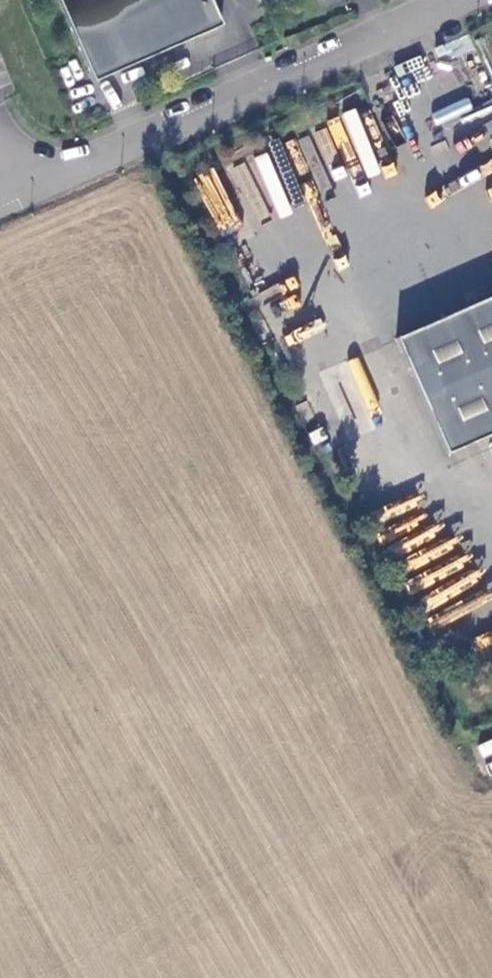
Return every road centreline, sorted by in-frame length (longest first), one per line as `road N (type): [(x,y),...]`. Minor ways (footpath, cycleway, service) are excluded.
road 1 (unclassified): [(81,179),(468,0)]

